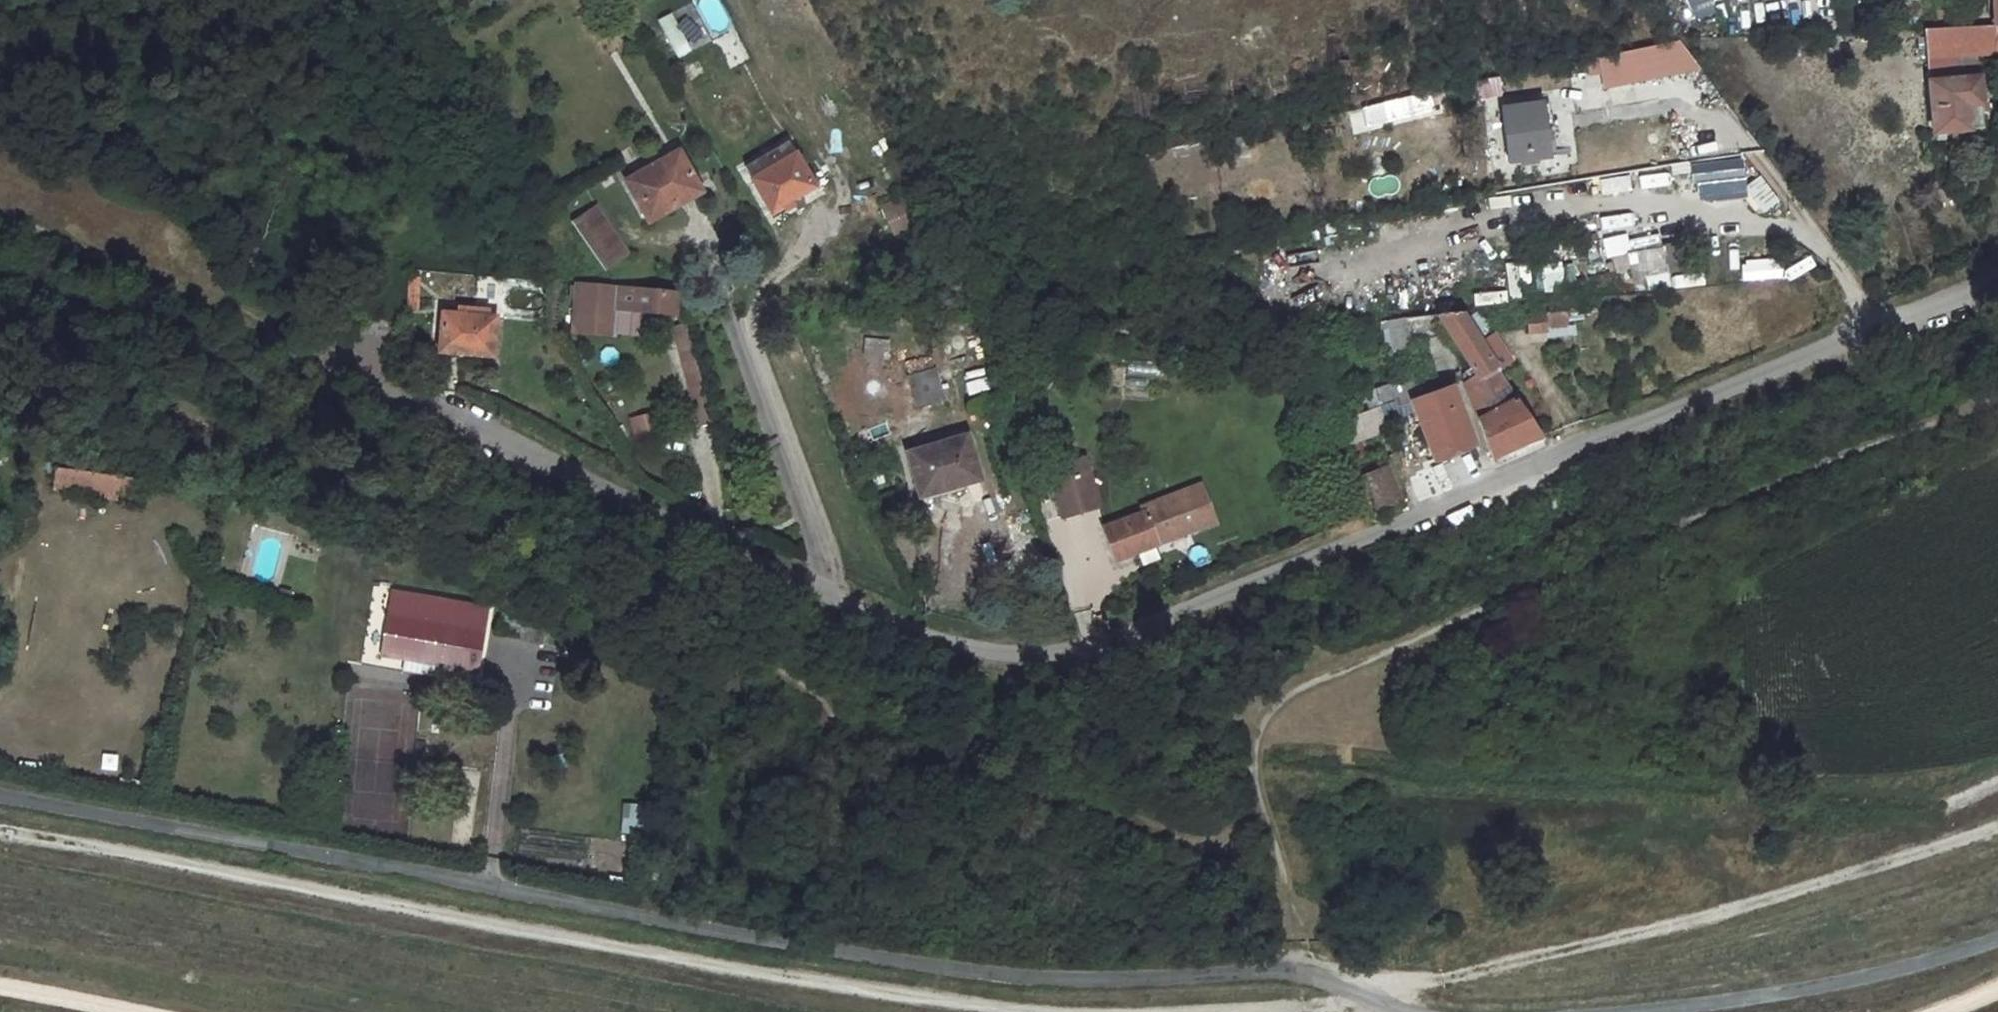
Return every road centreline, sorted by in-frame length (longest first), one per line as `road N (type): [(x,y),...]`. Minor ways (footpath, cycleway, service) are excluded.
road 1 (unclassified): [(1997,280),(1091,651),(991,654),(916,636),(310,357)]
road 2 (unclassified): [(0,796),(1022,983),(1298,976),(1383,1011)]
road 3 (track): [(1031,1011),(676,959),(0,834)]
road 4 (track): [(1359,1002),(1718,916),(1997,828)]
road 5 (unclassified): [(1656,1011),(1773,998),(1997,931)]
road 6 (track): [(0,210),(310,357)]
road 7 (track): [(1359,1002),(1238,1011)]

